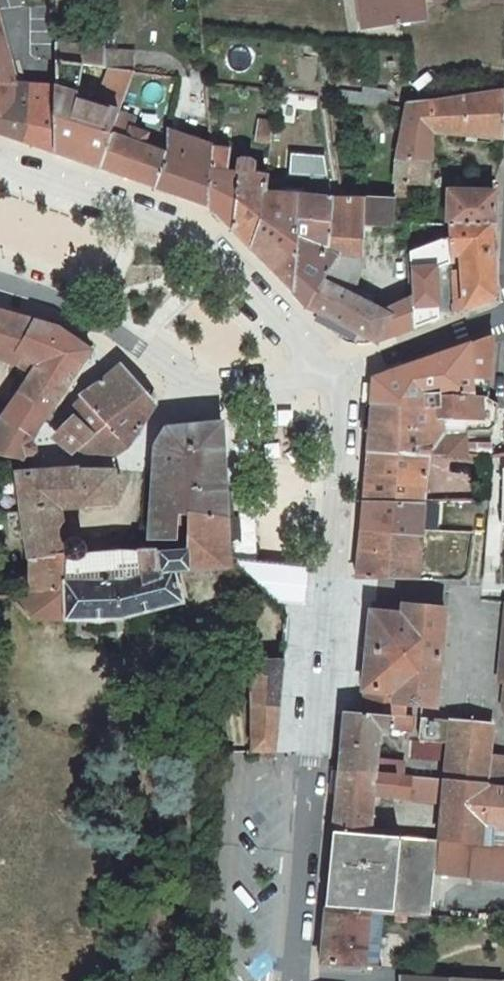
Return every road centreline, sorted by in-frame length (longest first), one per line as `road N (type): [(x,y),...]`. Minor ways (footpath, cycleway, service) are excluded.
road 1 (residential): [(340,372),(297,975)]
road 2 (residential): [(340,372),(200,234),(0,164)]
road 3 (residential): [(0,291),(122,337),(182,386)]
road 4 (residential): [(182,386),(340,372)]

